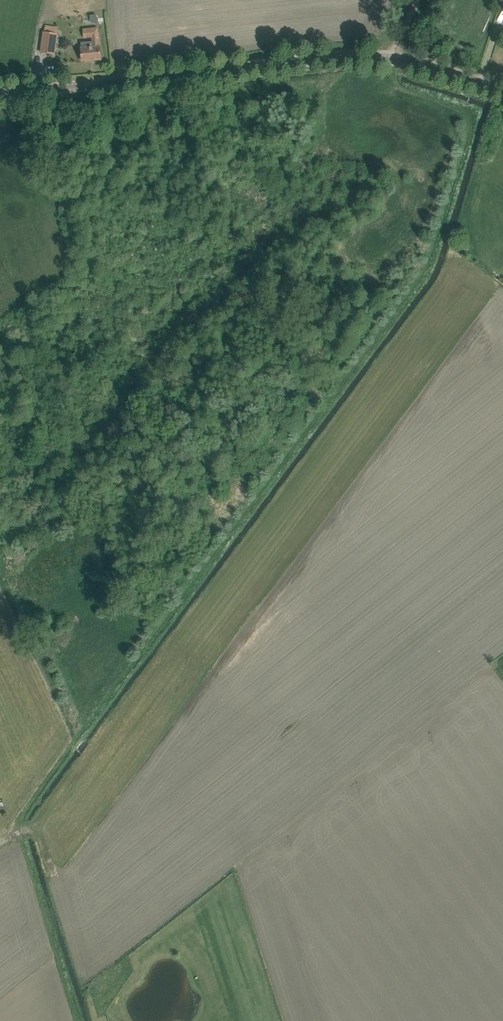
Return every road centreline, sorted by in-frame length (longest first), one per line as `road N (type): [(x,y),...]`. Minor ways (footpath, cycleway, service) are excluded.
road 1 (tertiary): [(0,94),(379,58),(502,93)]

